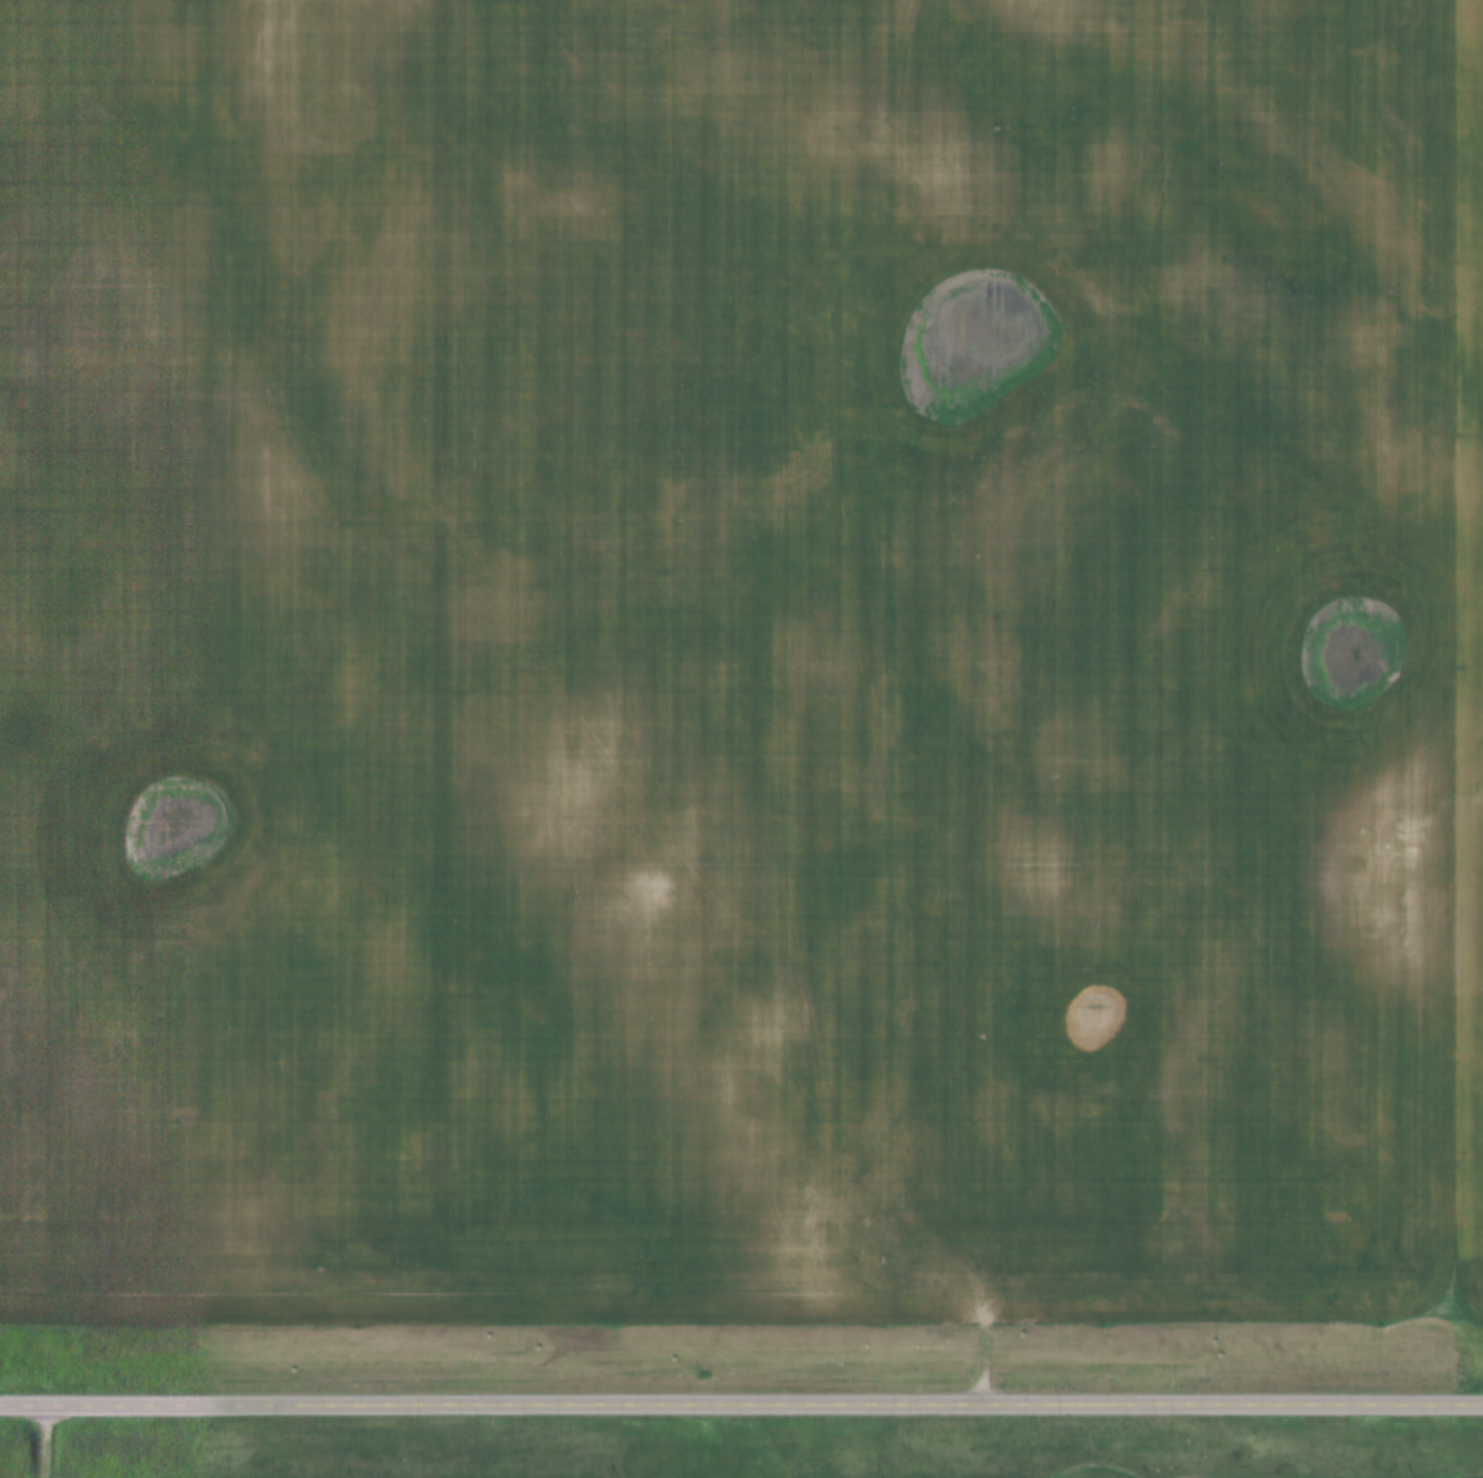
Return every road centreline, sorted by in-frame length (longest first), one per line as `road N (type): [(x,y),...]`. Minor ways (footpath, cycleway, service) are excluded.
road 1 (secondary): [(0,1402),(1482,1402)]

